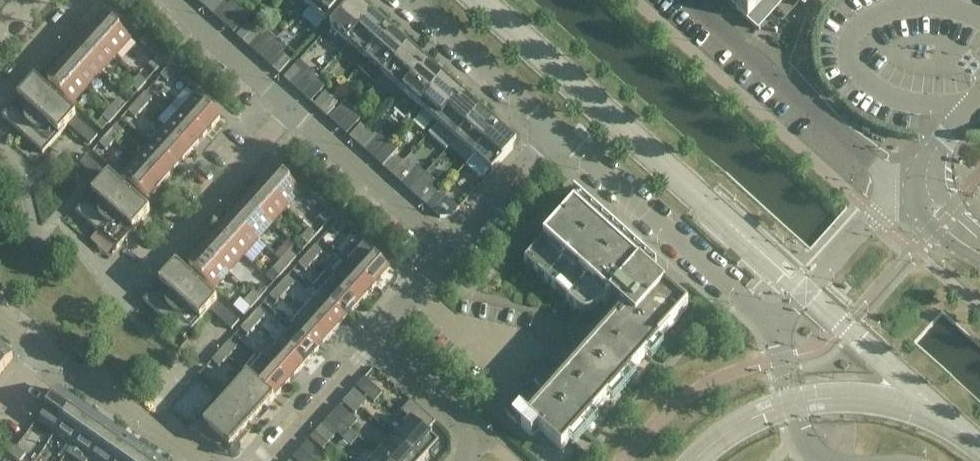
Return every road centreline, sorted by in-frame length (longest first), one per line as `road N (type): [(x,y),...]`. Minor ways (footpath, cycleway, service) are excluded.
road 1 (unclassified): [(778,324),(556,130)]
road 2 (residential): [(456,251),(295,110)]
road 3 (residential): [(150,267),(295,110)]
road 4 (unclassified): [(778,324),(899,189),(924,187)]
road 5 (unclassified): [(556,130),(410,0)]
road 6 (residential): [(200,460),(45,348)]
road 7 (residential): [(464,460),(484,439),(378,341)]
road 8 (residential): [(295,110),(168,0)]
road 9 (residential): [(378,341),(268,460)]
road 10 (residential): [(456,251),(556,130)]
road 11 (unclassified): [(823,460),(798,427),(778,324)]
road 12 (residential): [(0,101),(85,0)]

